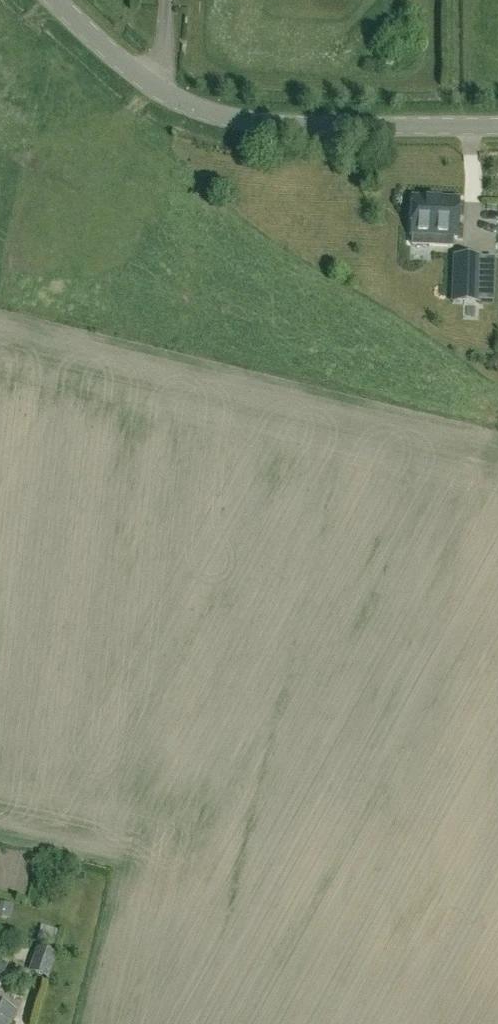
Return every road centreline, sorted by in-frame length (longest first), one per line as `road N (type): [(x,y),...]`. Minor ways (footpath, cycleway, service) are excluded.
road 1 (unclassified): [(497,123),(261,121),(192,108),(133,71),(56,0)]

